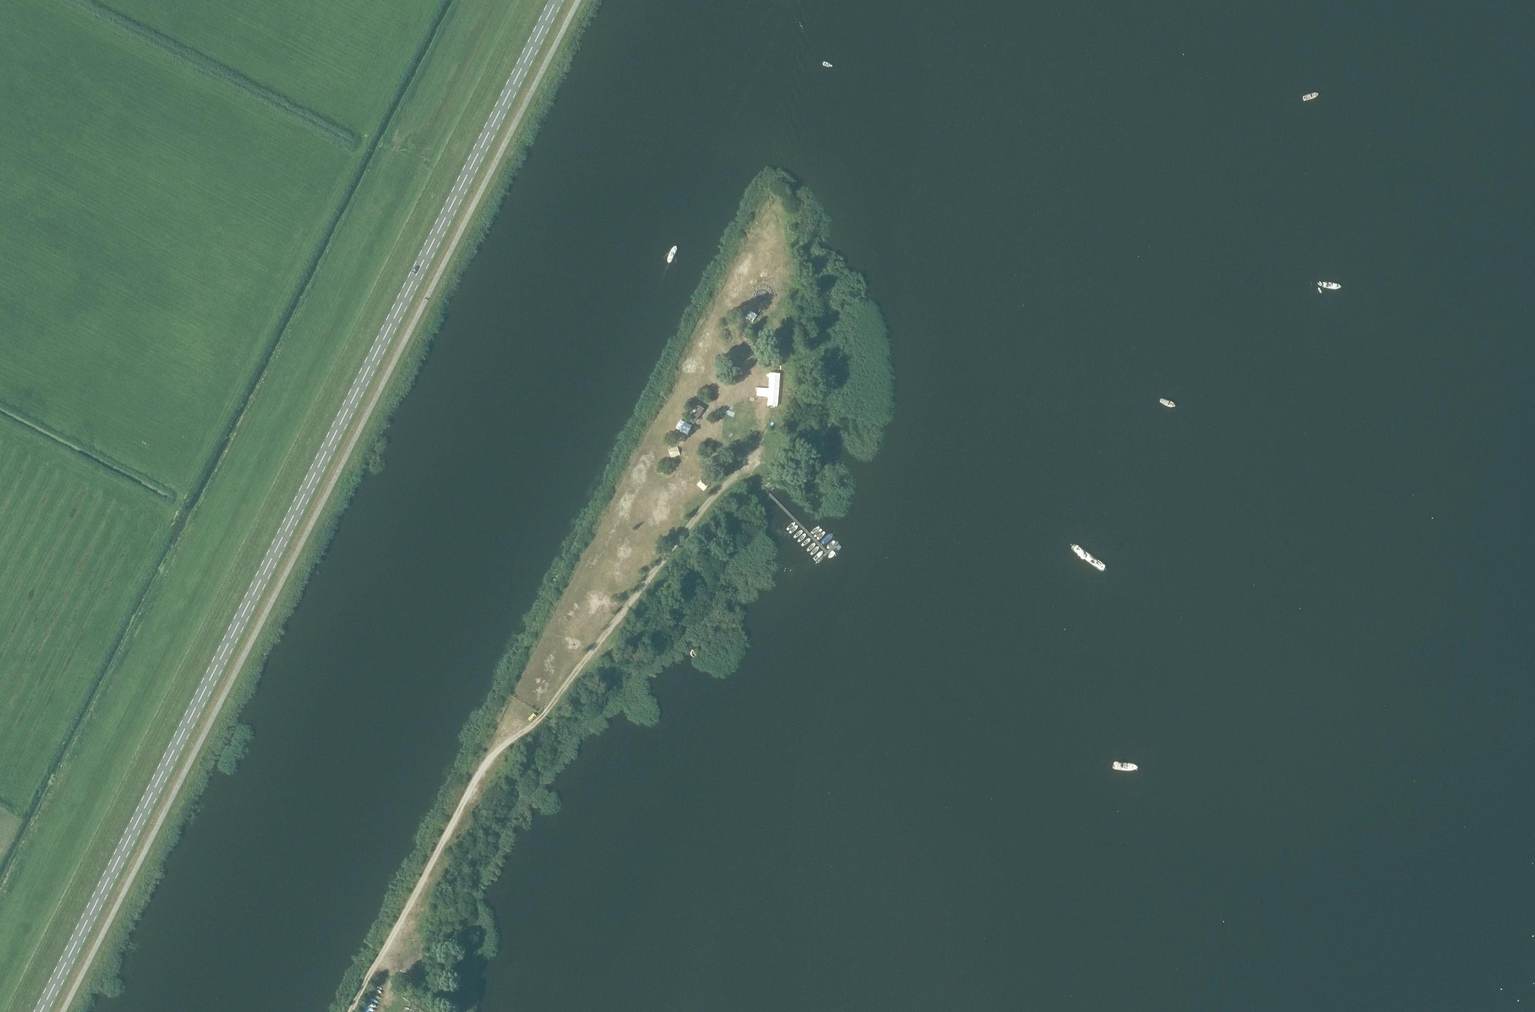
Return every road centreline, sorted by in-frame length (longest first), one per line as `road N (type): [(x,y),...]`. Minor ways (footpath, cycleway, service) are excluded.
road 1 (primary): [(41,1011),(557,0)]
road 2 (track): [(350,1011),(487,763),(538,722),(686,533),(766,451)]

